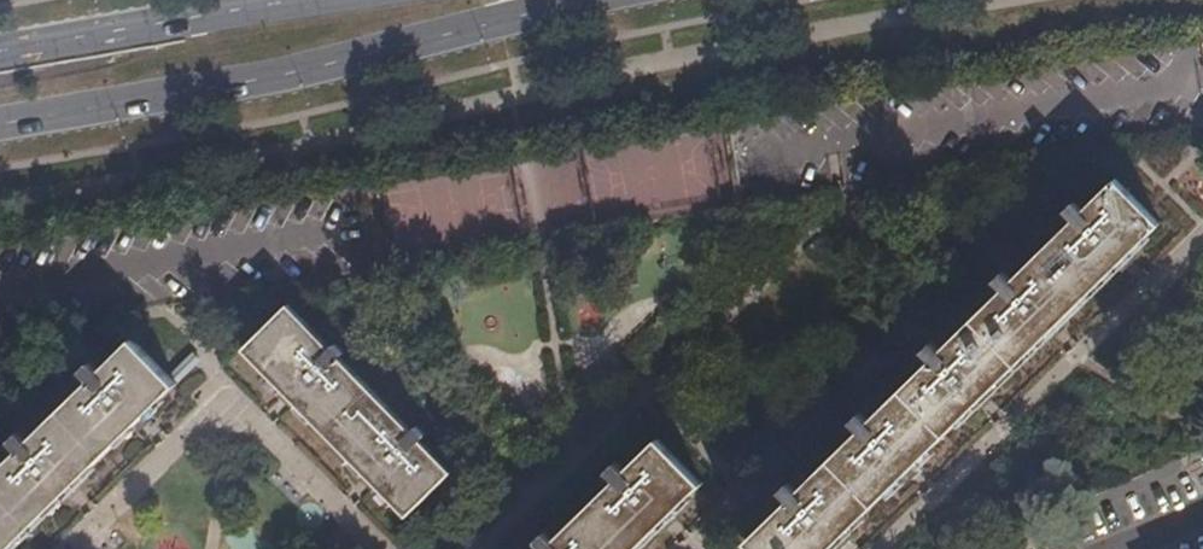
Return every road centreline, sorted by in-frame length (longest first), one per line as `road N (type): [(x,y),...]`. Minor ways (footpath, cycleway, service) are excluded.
road 1 (primary): [(0,126),(290,82),(610,0)]
road 2 (primary): [(318,0),(0,55)]

